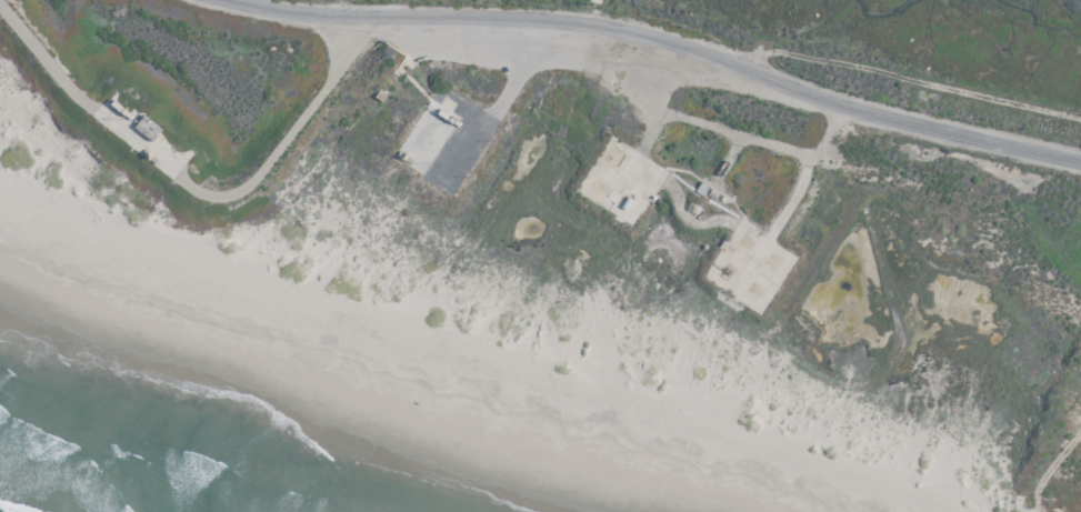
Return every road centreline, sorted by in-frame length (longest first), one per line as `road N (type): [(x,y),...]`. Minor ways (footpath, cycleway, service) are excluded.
road 1 (residential): [(1080,164),(824,101),(705,52),(620,29),(229,0)]
road 2 (residential): [(357,14),(450,54),(593,60),(671,113),(878,181),(947,179),(981,190),(1008,220),(1027,278),(1065,305)]
road 3 (residential): [(0,0),(109,114),(193,182),(221,192),(241,188),(262,168),(313,97),(357,14)]
road 4 (residential): [(705,52),(823,62),(1080,119)]

